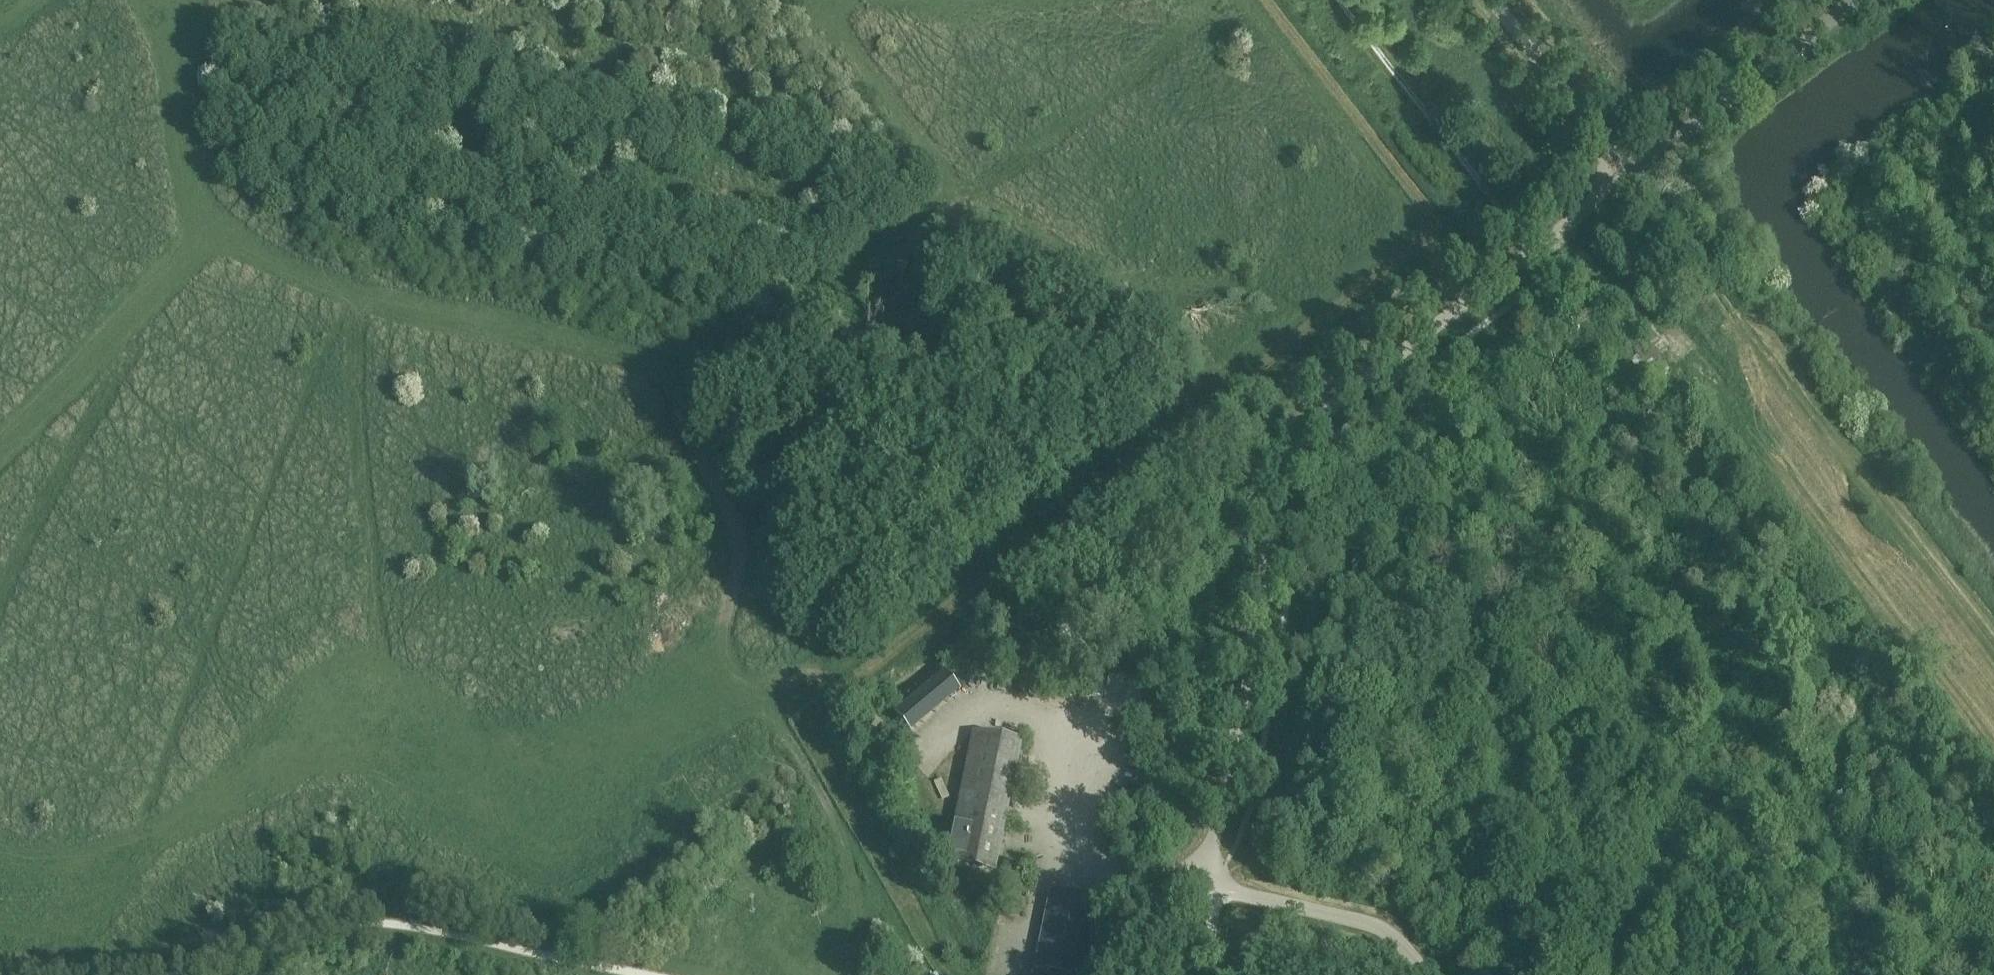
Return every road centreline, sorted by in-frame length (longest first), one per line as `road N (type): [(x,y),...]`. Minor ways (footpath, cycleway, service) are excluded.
road 1 (unclassified): [(1208,843),(1229,781),(1287,452),(1308,410),(1628,174)]
road 2 (unclassified): [(1850,0),(1628,174)]
road 3 (unclassified): [(1628,174),(1494,0)]

